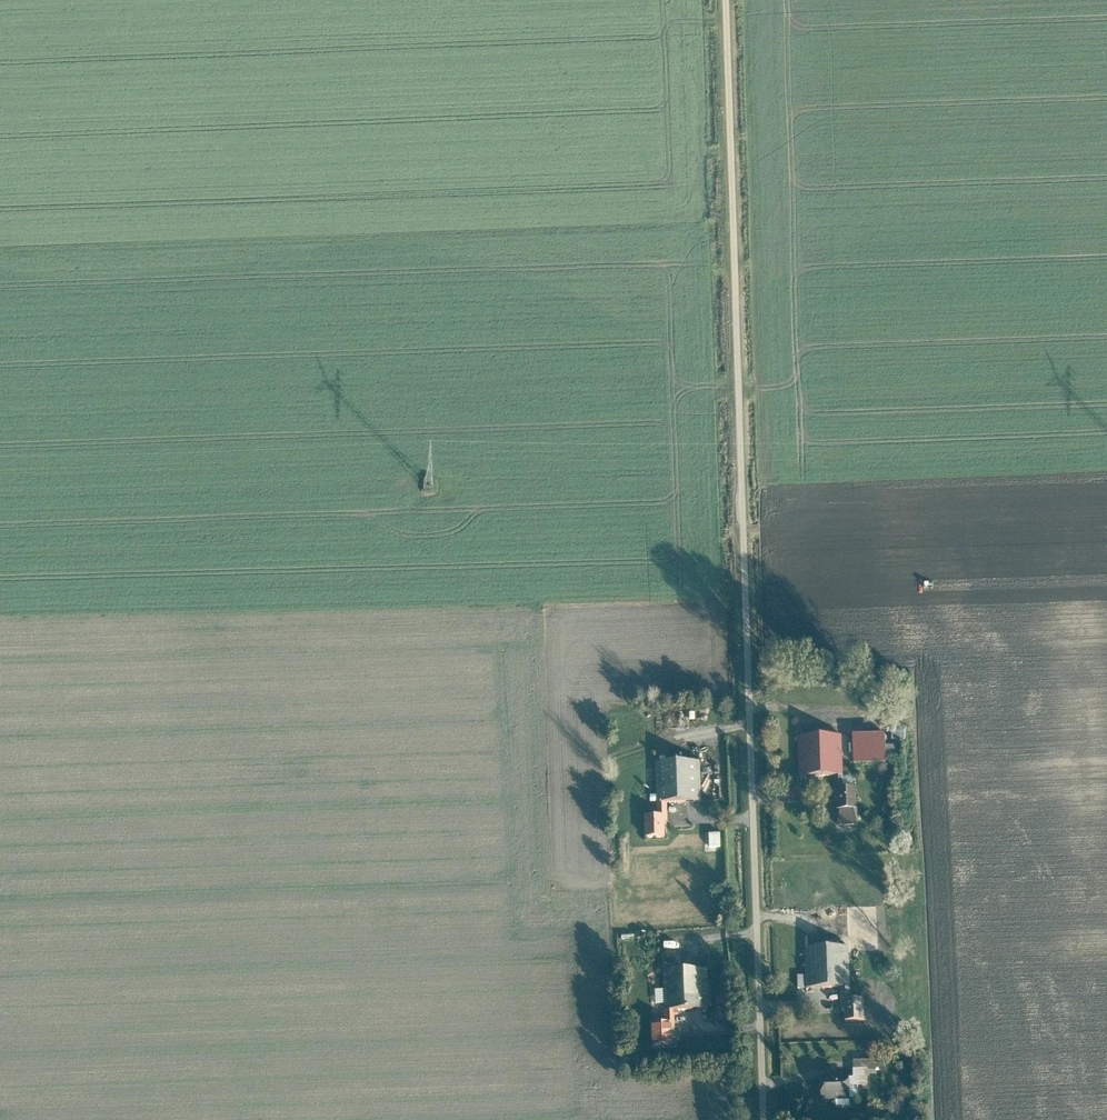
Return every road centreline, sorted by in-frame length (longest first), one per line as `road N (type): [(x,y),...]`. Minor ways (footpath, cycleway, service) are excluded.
road 1 (unclassified): [(765,1119),(724,0)]

